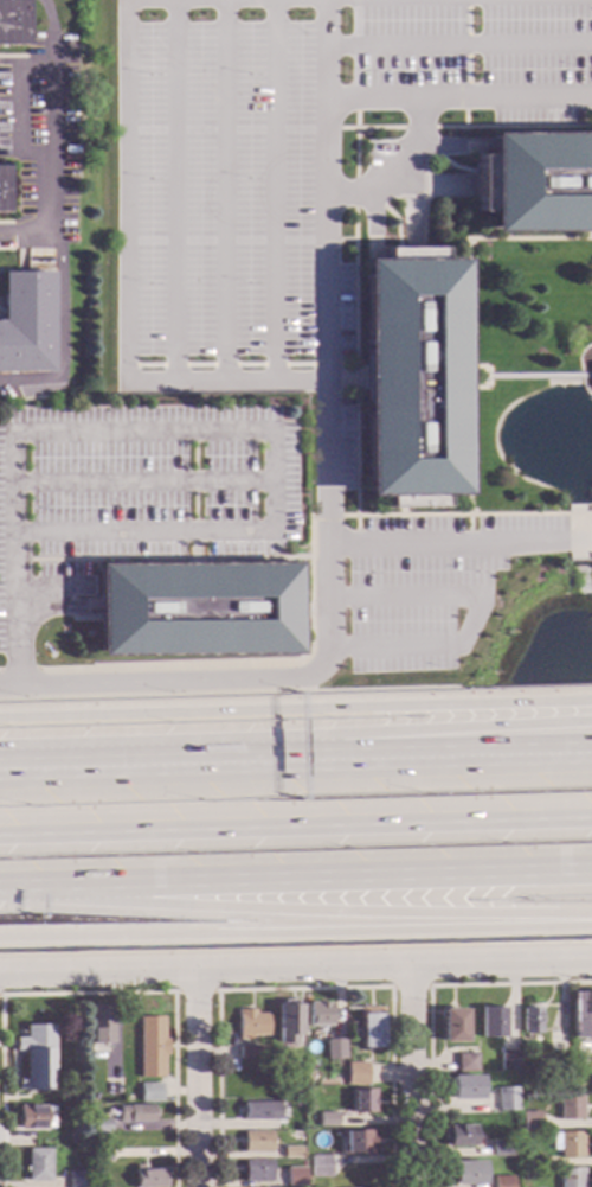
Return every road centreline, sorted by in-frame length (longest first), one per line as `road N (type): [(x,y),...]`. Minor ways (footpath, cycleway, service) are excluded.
road 1 (motorway): [(591,703),(0,720)]
road 2 (motorway): [(0,834),(591,818)]
road 3 (motorway): [(0,938),(591,926)]
road 4 (residential): [(591,964),(0,972)]
road 5 (motorway): [(4,887),(149,904),(591,916)]
road 6 (motorway): [(4,887),(591,869)]
road 7 (motorway): [(324,755),(0,768)]
road 8 (residential): [(0,688),(303,677)]
road 9 (motorway): [(591,727),(324,755)]
road 10 (motorway): [(591,751),(324,755)]
road 11 (residential): [(411,966),(413,1186)]
road 12 (residential): [(197,970),(197,1186)]

